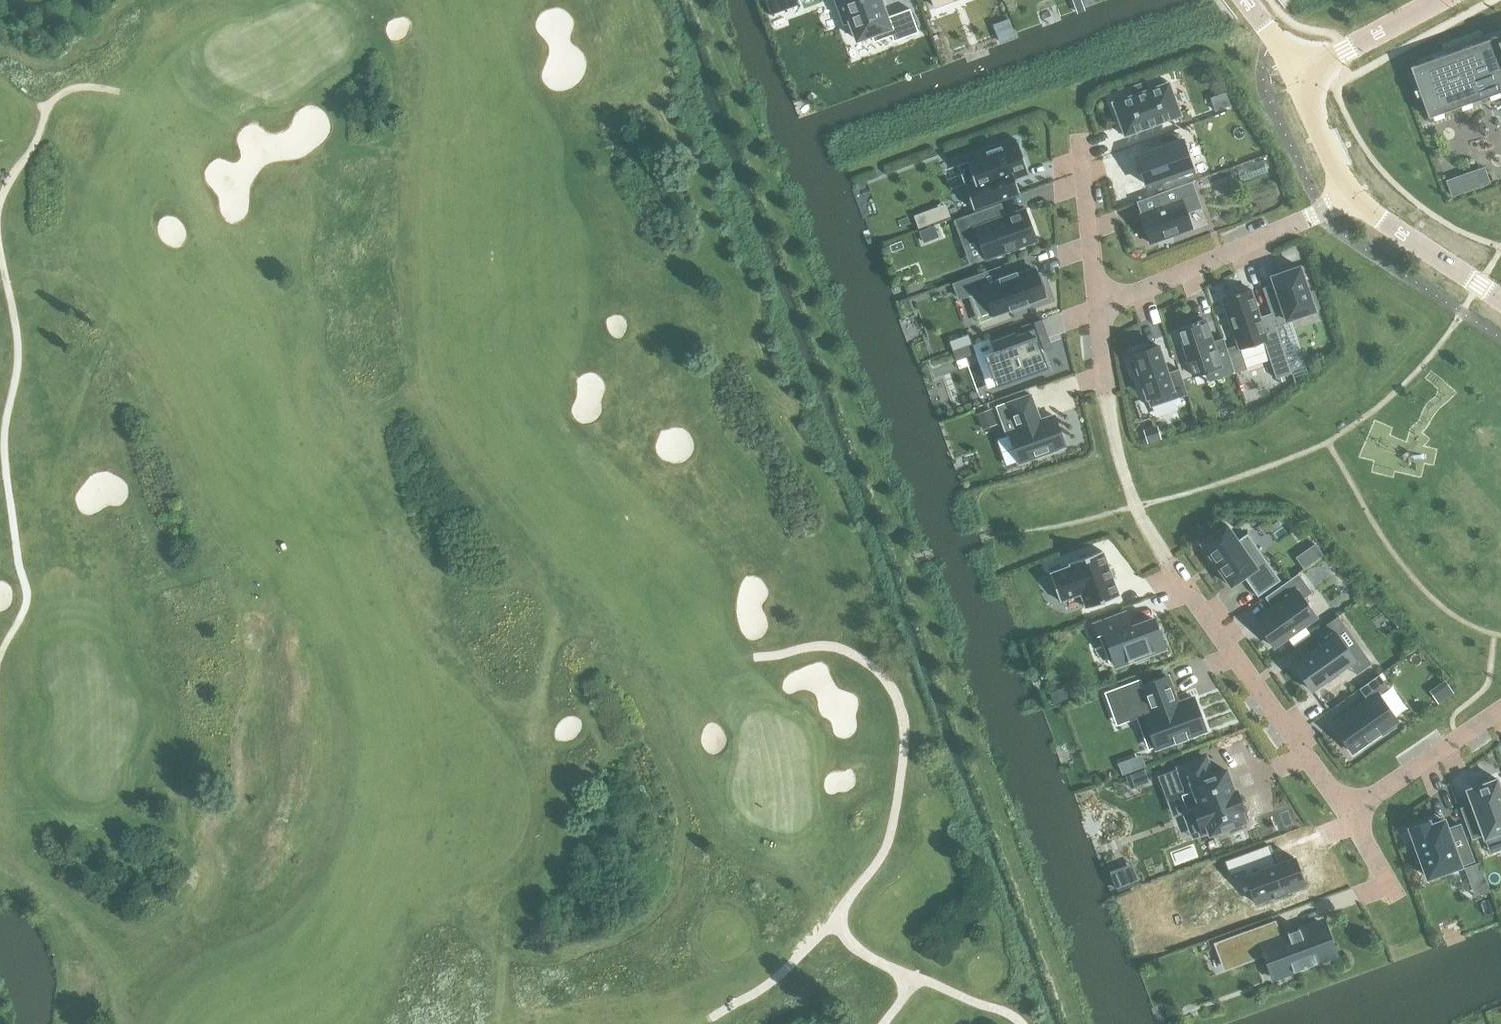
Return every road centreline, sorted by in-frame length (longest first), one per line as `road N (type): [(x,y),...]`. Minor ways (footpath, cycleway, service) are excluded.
road 1 (residential): [(1349,815),(1167,559)]
road 2 (residential): [(1349,192),(1099,307)]
road 3 (residential): [(1349,192),(1500,298)]
road 4 (residential): [(1349,815),(1500,712)]
road 5 (residential): [(1079,137),(1099,307)]
road 6 (residential): [(1438,0),(1294,76)]
road 7 (residential): [(1294,76),(1349,192)]

